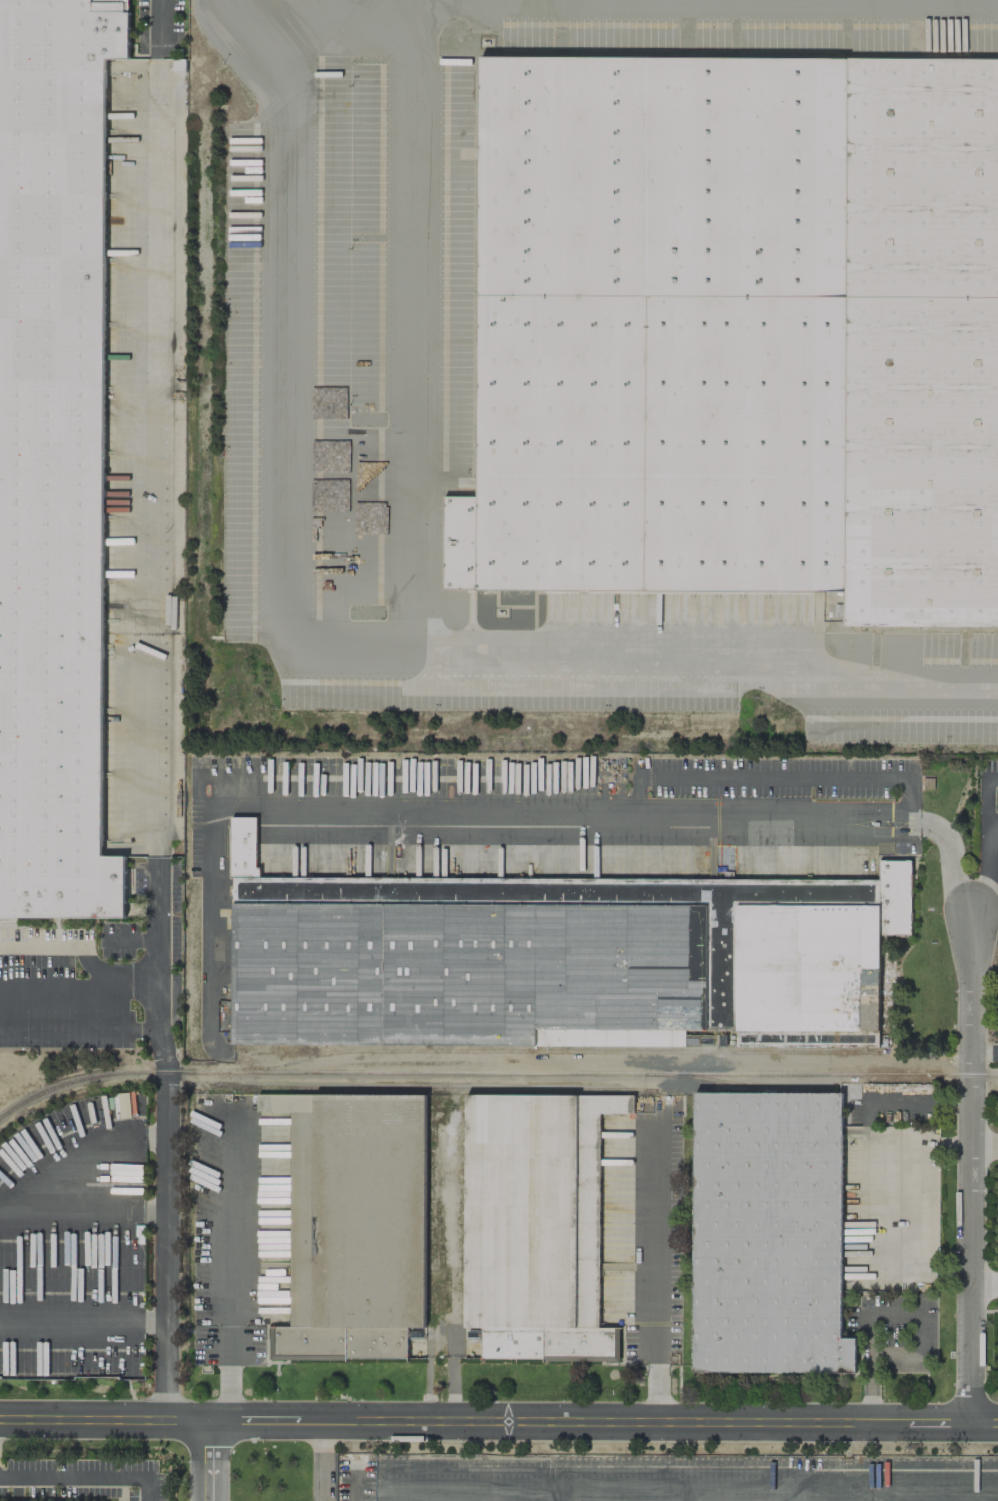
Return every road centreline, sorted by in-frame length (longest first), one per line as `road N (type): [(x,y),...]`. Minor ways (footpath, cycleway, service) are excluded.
road 1 (residential): [(0,1419),(997,1424)]
road 2 (residential): [(972,1424),(973,922)]

